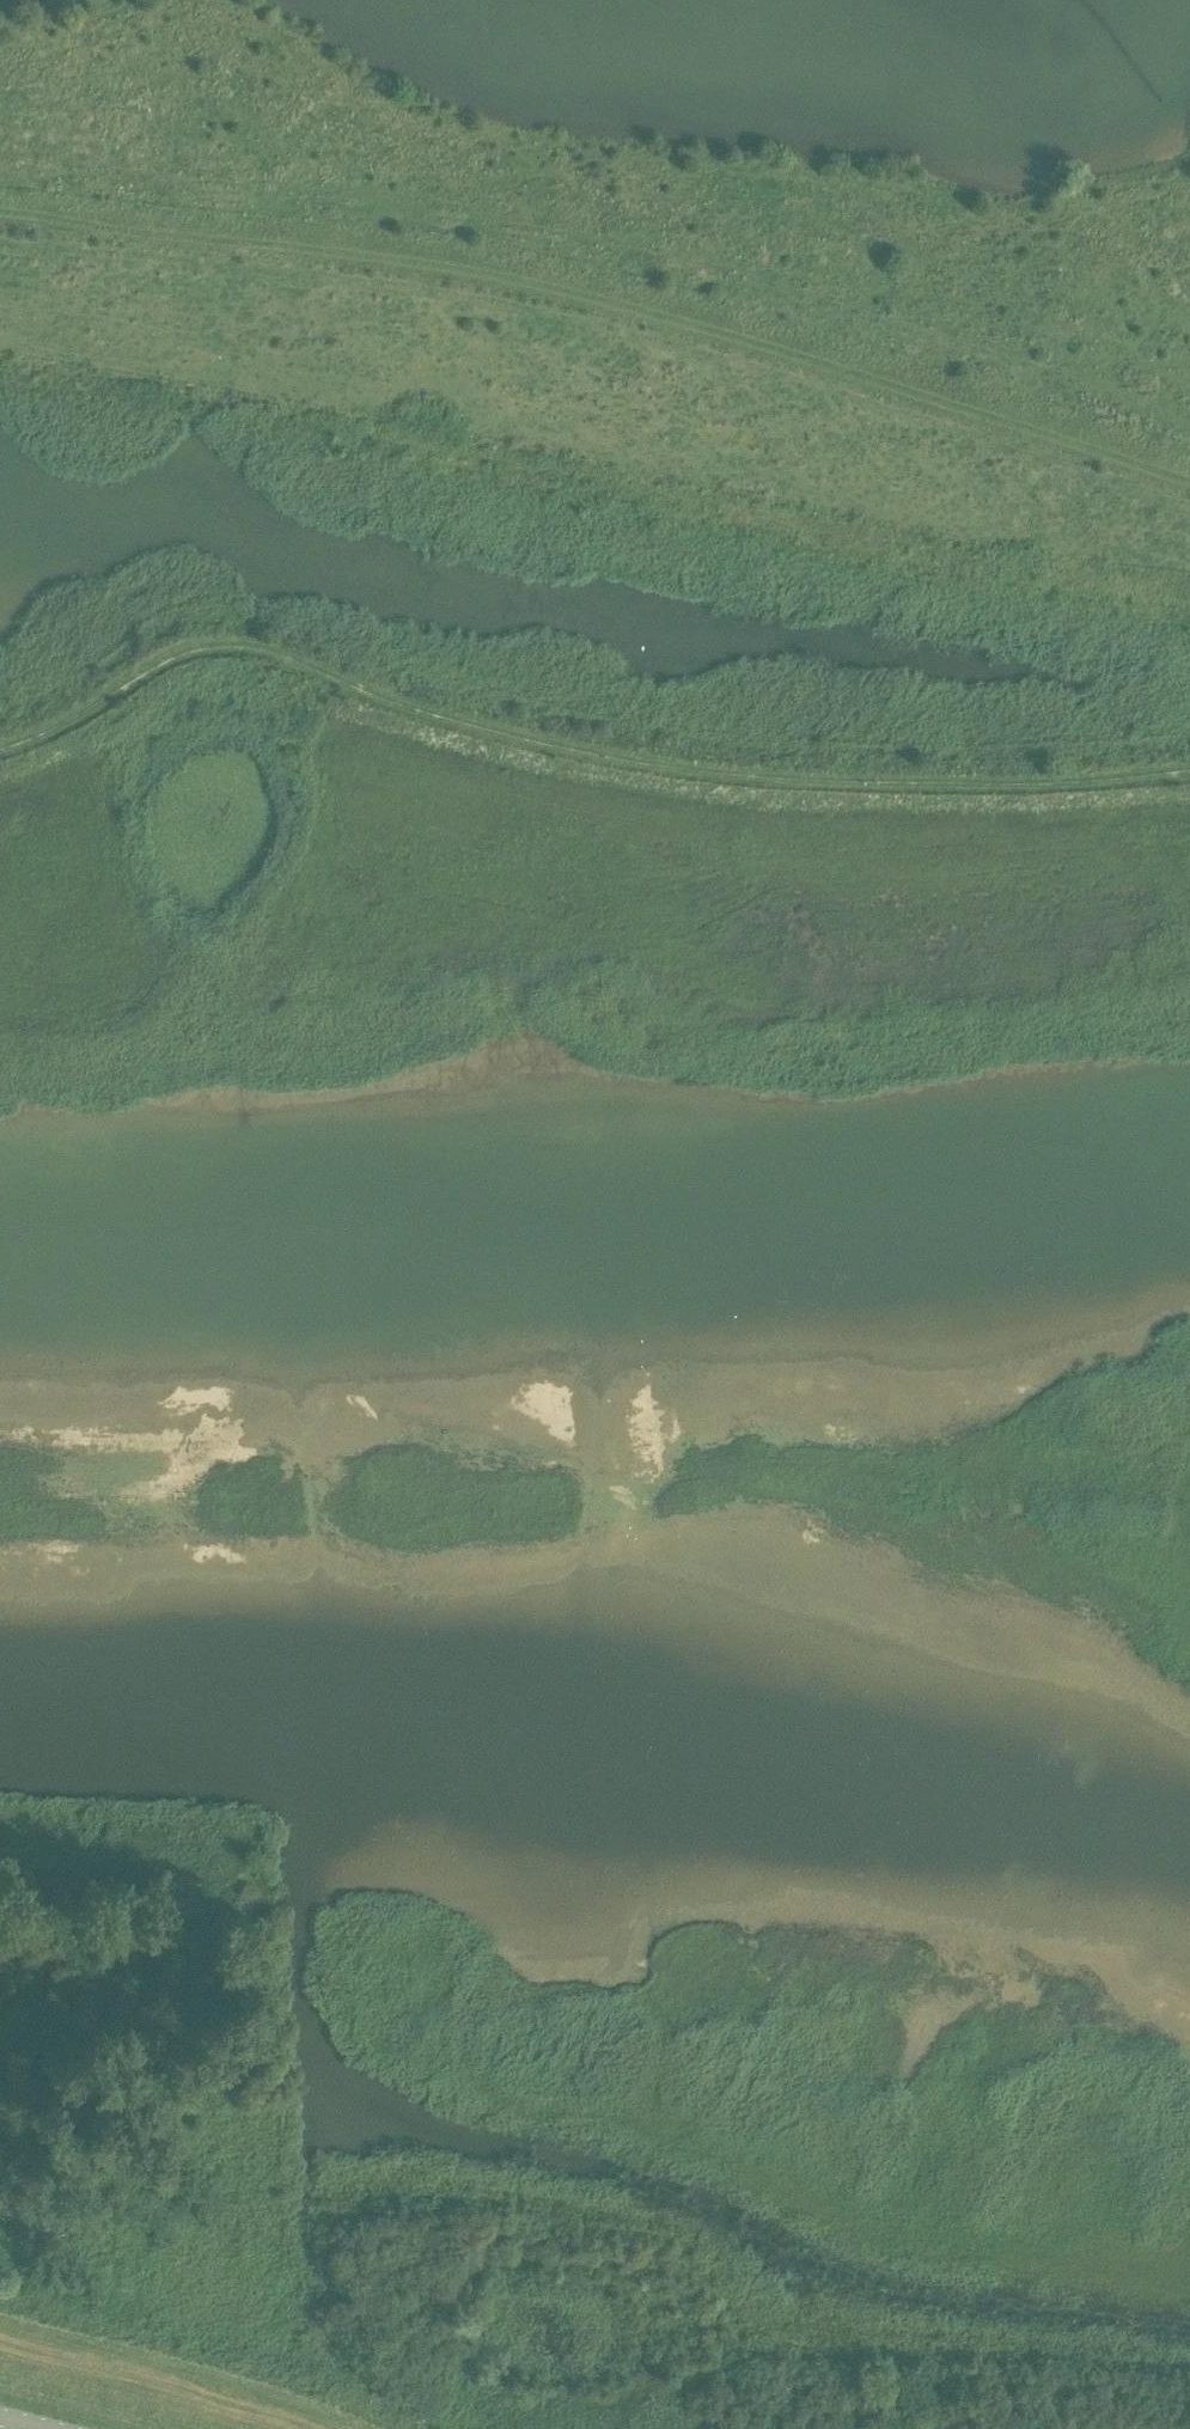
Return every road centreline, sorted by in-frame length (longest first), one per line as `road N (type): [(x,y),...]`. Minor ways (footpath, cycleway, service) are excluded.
road 1 (track): [(1189,770),(945,783),(712,779),(398,710),(263,649),(180,660),(67,724),(0,750)]
road 2 (track): [(1189,478),(771,345),(516,278),(0,209)]
road 3 (track): [(0,2328),(339,2428)]

